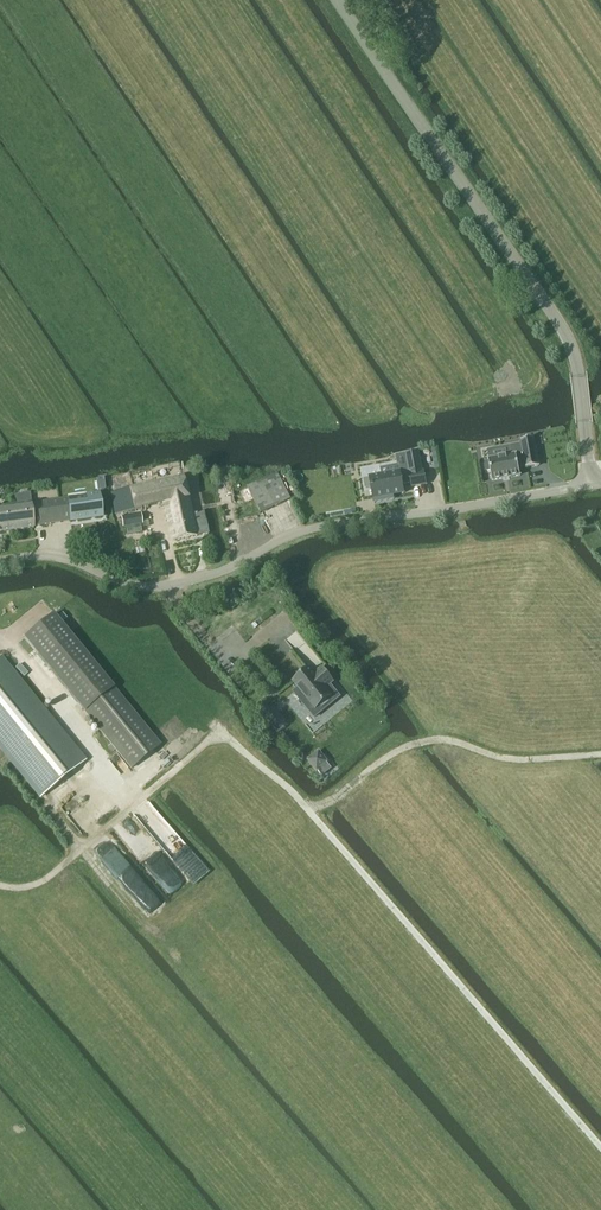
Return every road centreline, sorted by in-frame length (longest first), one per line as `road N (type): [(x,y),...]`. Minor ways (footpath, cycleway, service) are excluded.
road 1 (unclassified): [(0,561),(64,560),(120,582),(167,586),(230,569),(317,528),(590,486)]
road 2 (unclassified): [(590,486),(579,375),(559,323),(339,0)]
road 3 (track): [(337,797),(310,812),(600,1149)]
road 4 (track): [(0,885),(41,883),(218,730),(310,812)]
road 5 (track): [(600,755),(514,759),(433,739)]
road 6 (track): [(0,442),(153,427)]

